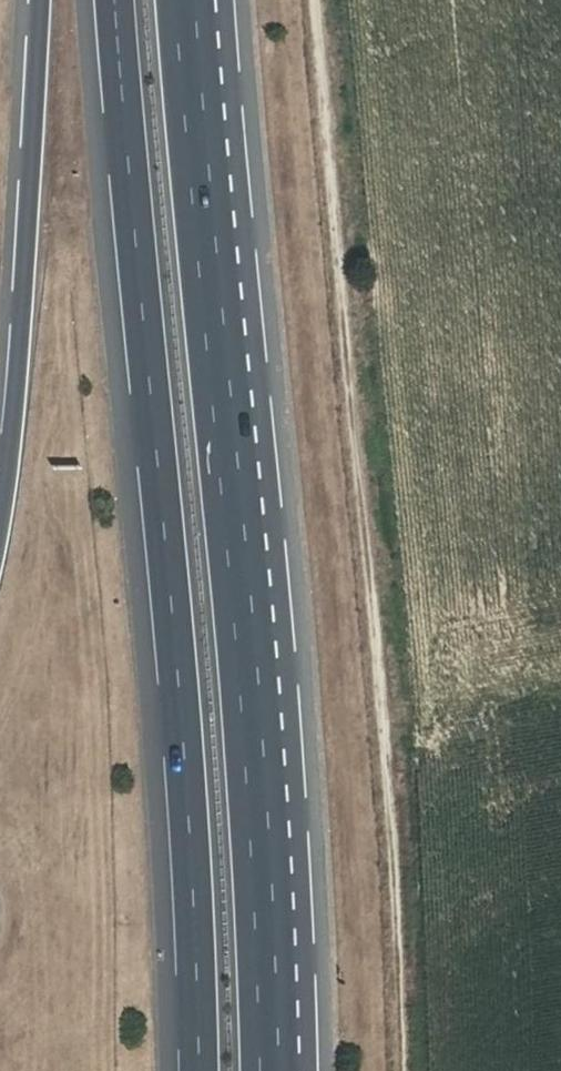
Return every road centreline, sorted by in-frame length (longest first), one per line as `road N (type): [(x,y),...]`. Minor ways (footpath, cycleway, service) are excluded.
road 1 (track): [(317,0),(391,789),(404,1070)]
road 2 (motorway): [(114,0),(171,571),(198,1070)]
road 3 (motorway): [(269,1070),(240,557),(187,0)]
road 4 (motorway): [(38,0),(20,331),(0,508)]

